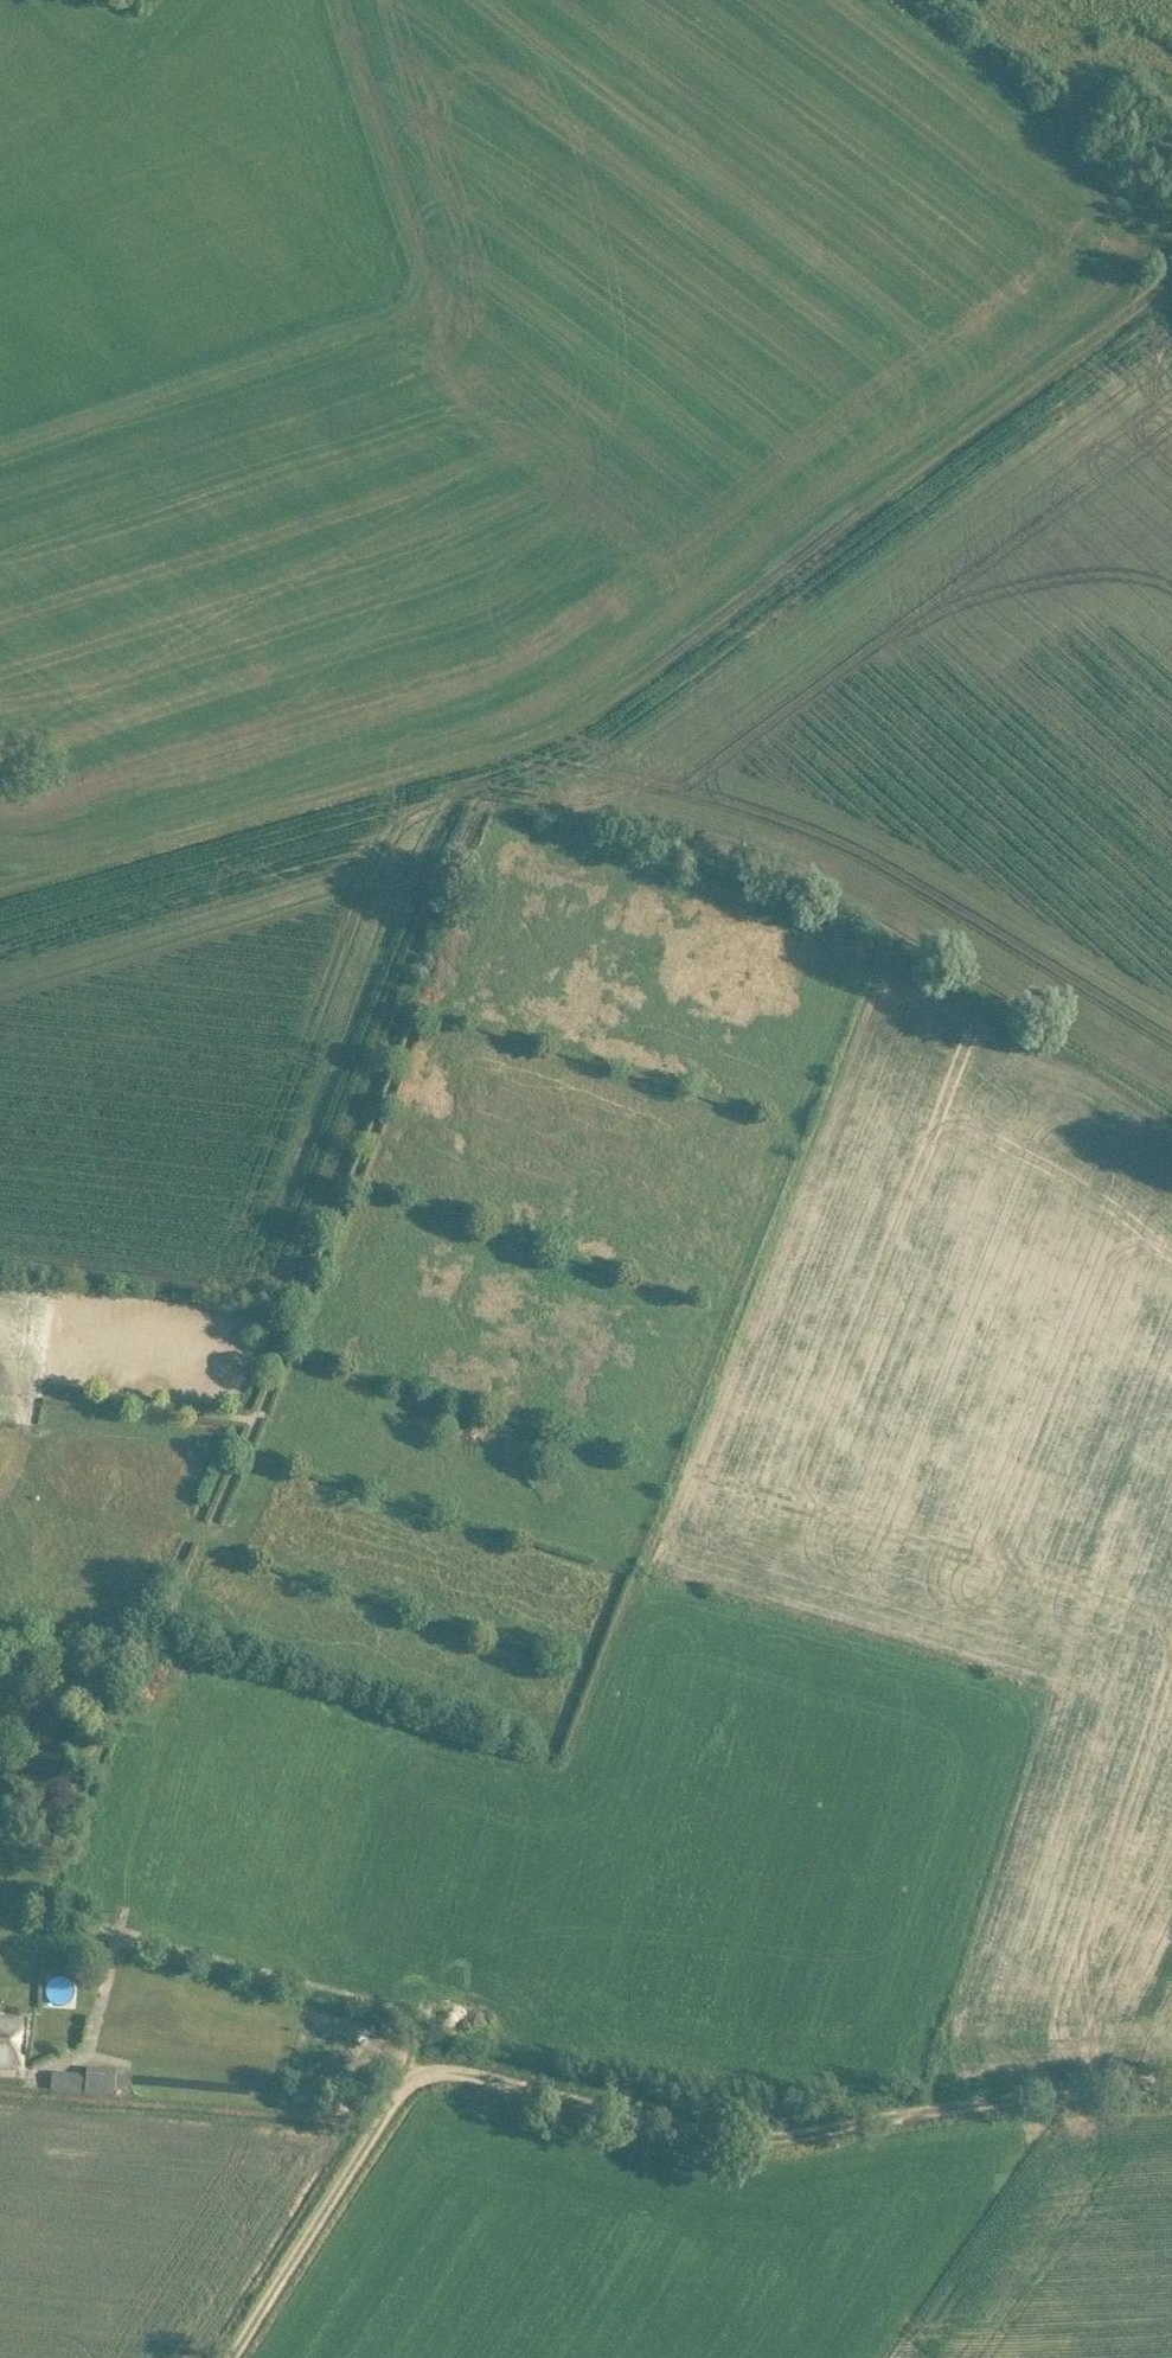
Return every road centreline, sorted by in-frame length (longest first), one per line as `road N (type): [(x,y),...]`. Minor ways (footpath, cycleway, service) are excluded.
road 1 (track): [(1171,2077),(926,2110),(773,2144),(418,2066),(233,2357)]

